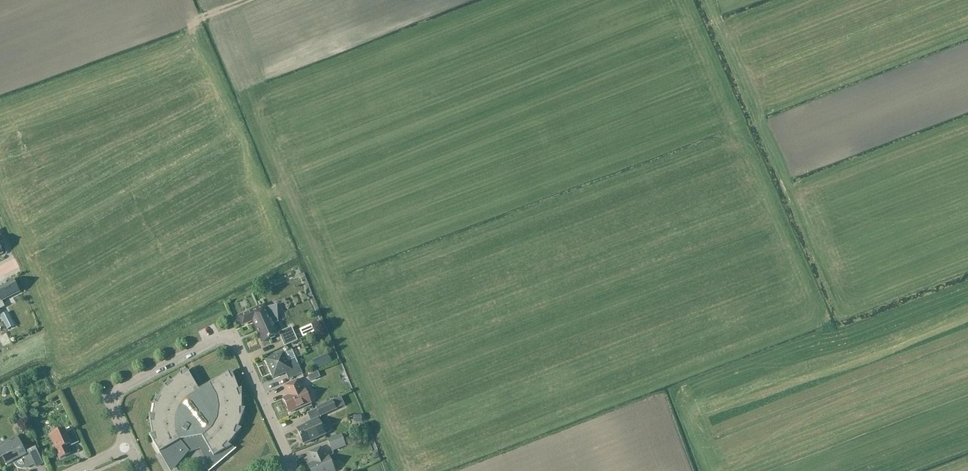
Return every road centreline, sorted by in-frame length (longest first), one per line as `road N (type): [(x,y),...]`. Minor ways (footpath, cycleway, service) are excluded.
road 1 (residential): [(129,446),(107,396),(232,331)]
road 2 (residential): [(292,470),(232,331)]

